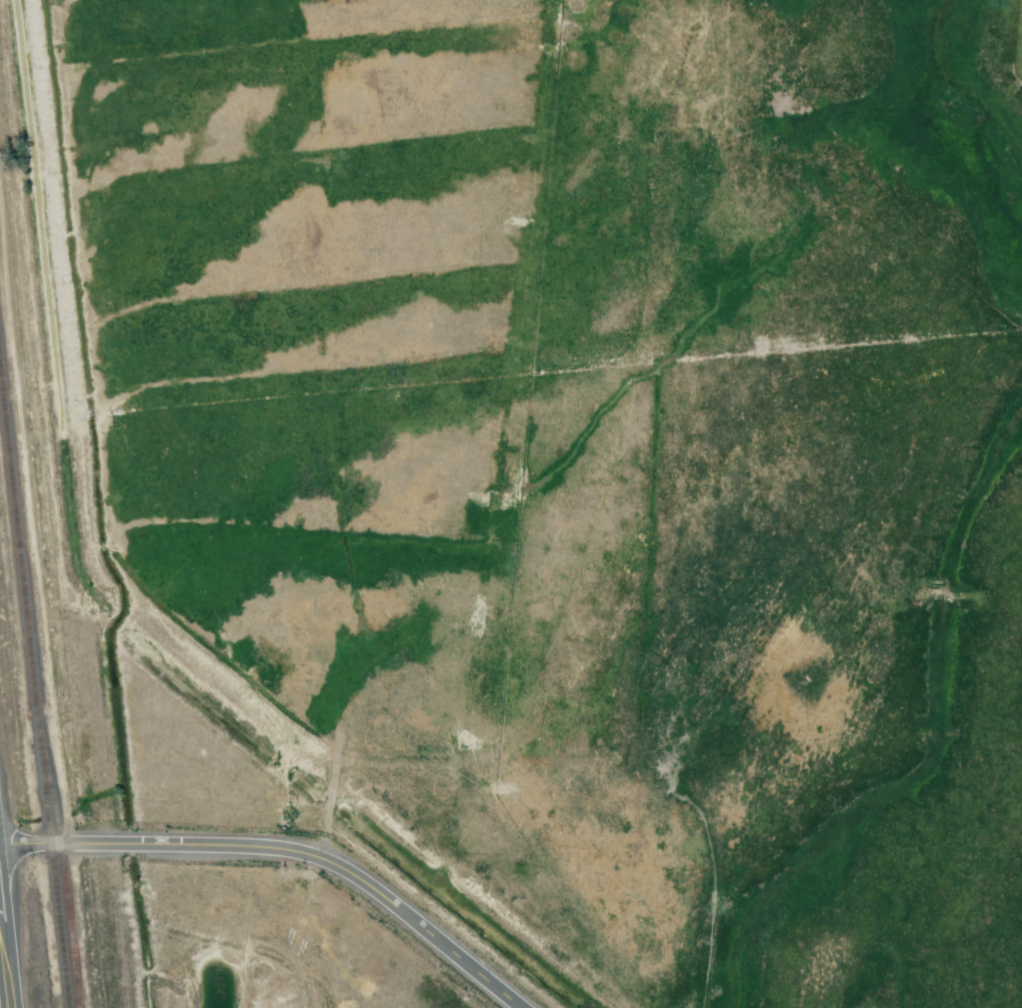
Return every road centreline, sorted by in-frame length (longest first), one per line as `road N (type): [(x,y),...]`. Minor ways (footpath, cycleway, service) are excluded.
road 1 (tertiary): [(0,848),(272,849),(312,856),(514,1007)]

